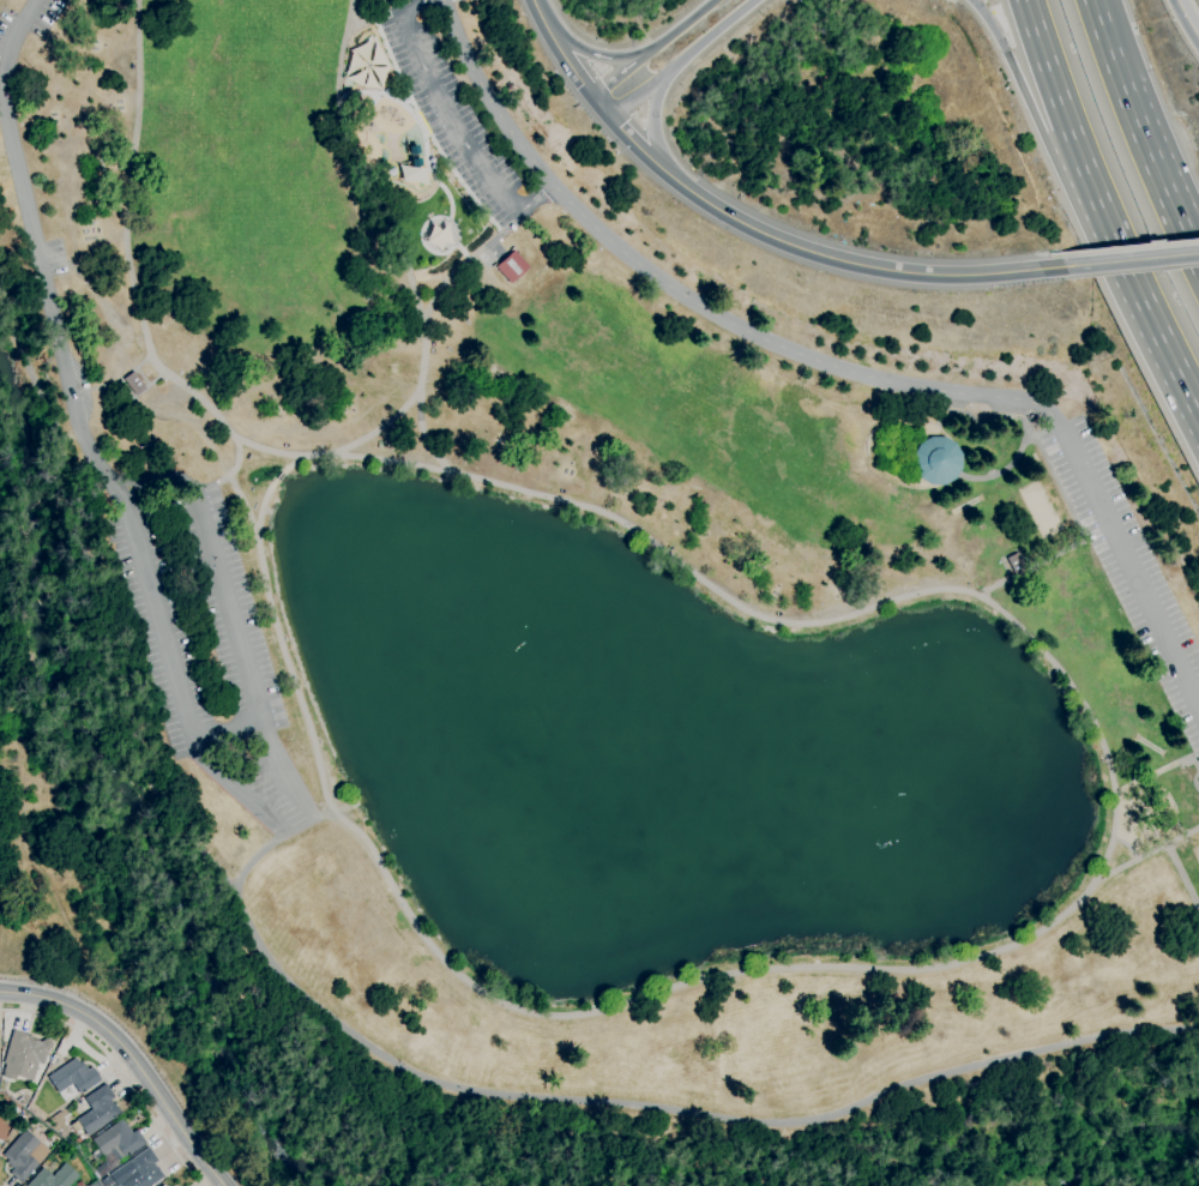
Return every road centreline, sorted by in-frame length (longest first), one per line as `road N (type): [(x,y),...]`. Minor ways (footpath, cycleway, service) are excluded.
road 1 (secondary): [(670,175),(719,211),(832,258),(935,276),(1061,266)]
road 2 (tertiary): [(0,991),(65,1004),(97,1022),(226,1185)]
road 3 (motorway): [(1086,169),(1198,409)]
road 4 (motorway): [(972,0),(1001,42),(1043,134),(1086,169)]
road 5 (motorway): [(1198,266),(1123,91)]
road 6 (motorway): [(613,120),(755,0)]
road 7 (motorway): [(1027,0),(1086,169)]
road 8 (secondary): [(1061,266),(1198,252)]

